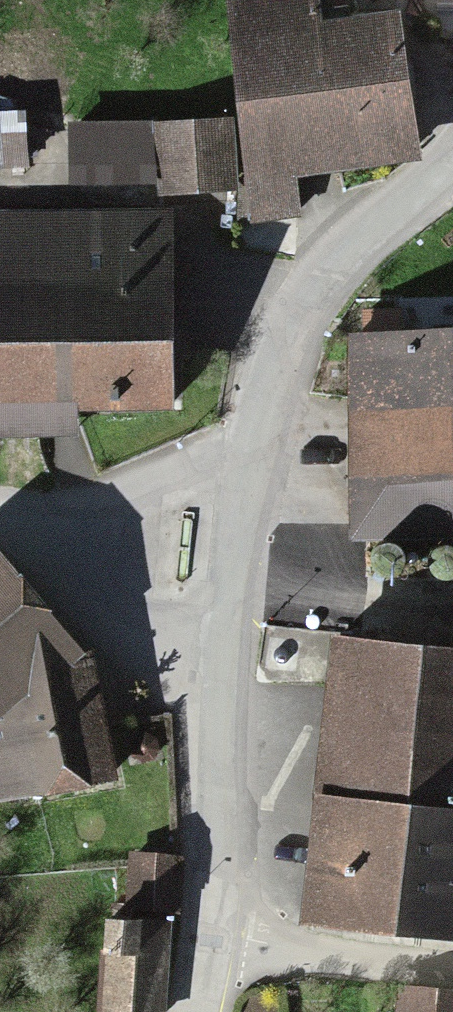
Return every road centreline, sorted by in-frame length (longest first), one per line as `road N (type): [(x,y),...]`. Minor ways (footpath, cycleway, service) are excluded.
road 1 (tertiary): [(452,152),(313,269),(277,330),(257,442)]
road 2 (tertiary): [(228,672),(205,954)]
road 3 (residential): [(452,981),(205,954)]
road 4 (tertiary): [(257,442),(228,672)]
road 5 (residential): [(56,552),(104,511),(257,442)]
road 6 (residential): [(56,552),(156,638),(228,672)]

